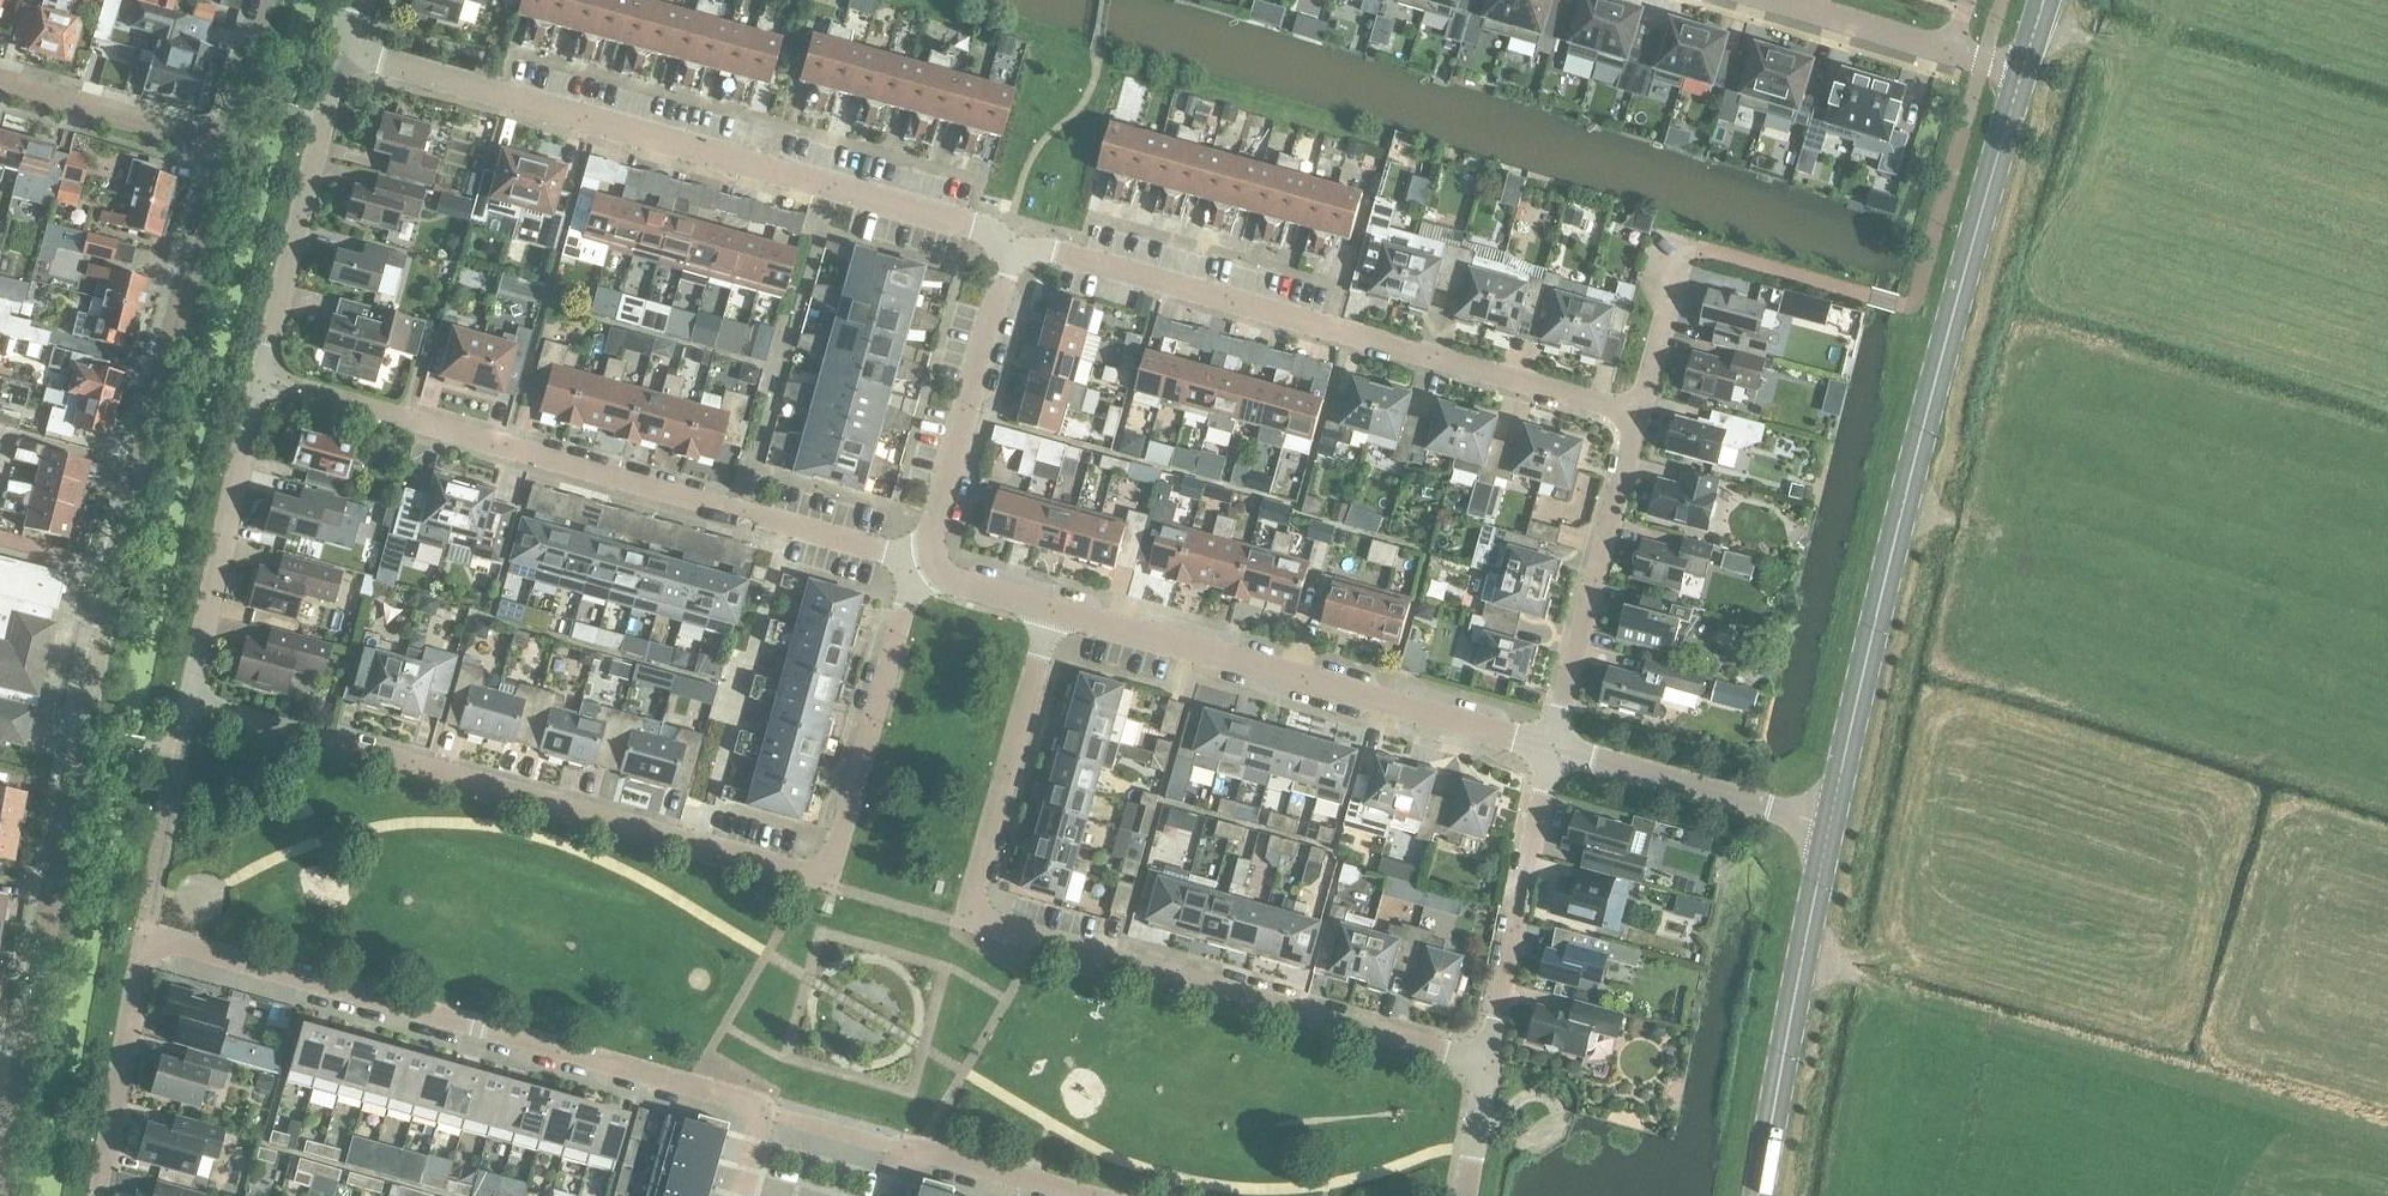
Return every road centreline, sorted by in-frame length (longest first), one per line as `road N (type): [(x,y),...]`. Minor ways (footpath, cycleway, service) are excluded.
road 1 (residential): [(5,1195),(115,569),(222,144)]
road 2 (residential): [(191,702),(827,878),(915,565)]
road 3 (residential): [(1486,1066),(972,920),(1053,609)]
road 4 (tertiary): [(1832,822),(2021,73)]
road 5 (residential): [(734,1195),(755,1111),(145,937)]
road 6 (unclassified): [(1009,238),(832,178),(346,49)]
road 7 (residential): [(1642,404),(1009,238)]
road 8 (residential): [(915,565),(329,399)]
road 9 (residential): [(1552,746),(1053,609)]
road 10 (tertiary): [(1761,1195),(1832,822)]
road 11 (residential): [(1552,746),(1642,404)]
road 12 (unclassified): [(265,381),(346,49)]
road 13 (residential): [(191,702),(265,381)]
road 14 (residential): [(1486,1066),(1552,746)]
road 15 (residential): [(934,551),(932,530),(1009,238)]
road 16 (residential): [(1832,822),(1552,746)]
road 17 (residential): [(104,1195),(145,937)]
road 18 (unclassified): [(222,144),(0,82)]
road 19 (residential): [(1080,1195),(881,1142)]
road 20 (residential): [(1782,0),(1949,50)]
road 21 (residential): [(1642,404),(1684,246)]
road 22 (unclassified): [(222,144),(261,0)]
road 23 (residential): [(1053,609),(959,584),(934,551)]
road 24 (residential): [(1466,1195),(1486,1066)]

